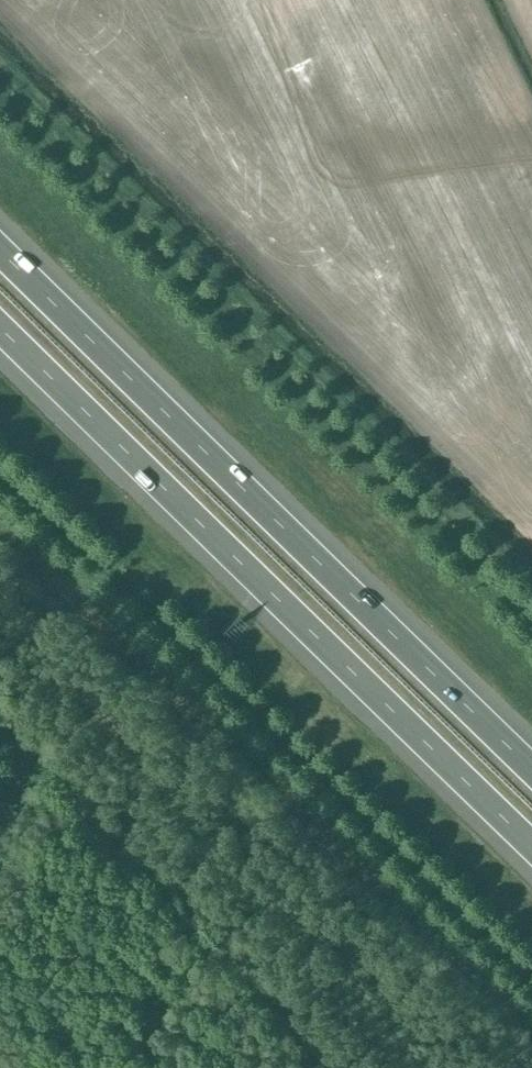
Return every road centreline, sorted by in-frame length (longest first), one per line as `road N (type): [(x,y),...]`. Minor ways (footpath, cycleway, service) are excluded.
road 1 (motorway): [(0,331),(531,849)]
road 2 (motorway): [(531,770),(0,252)]

